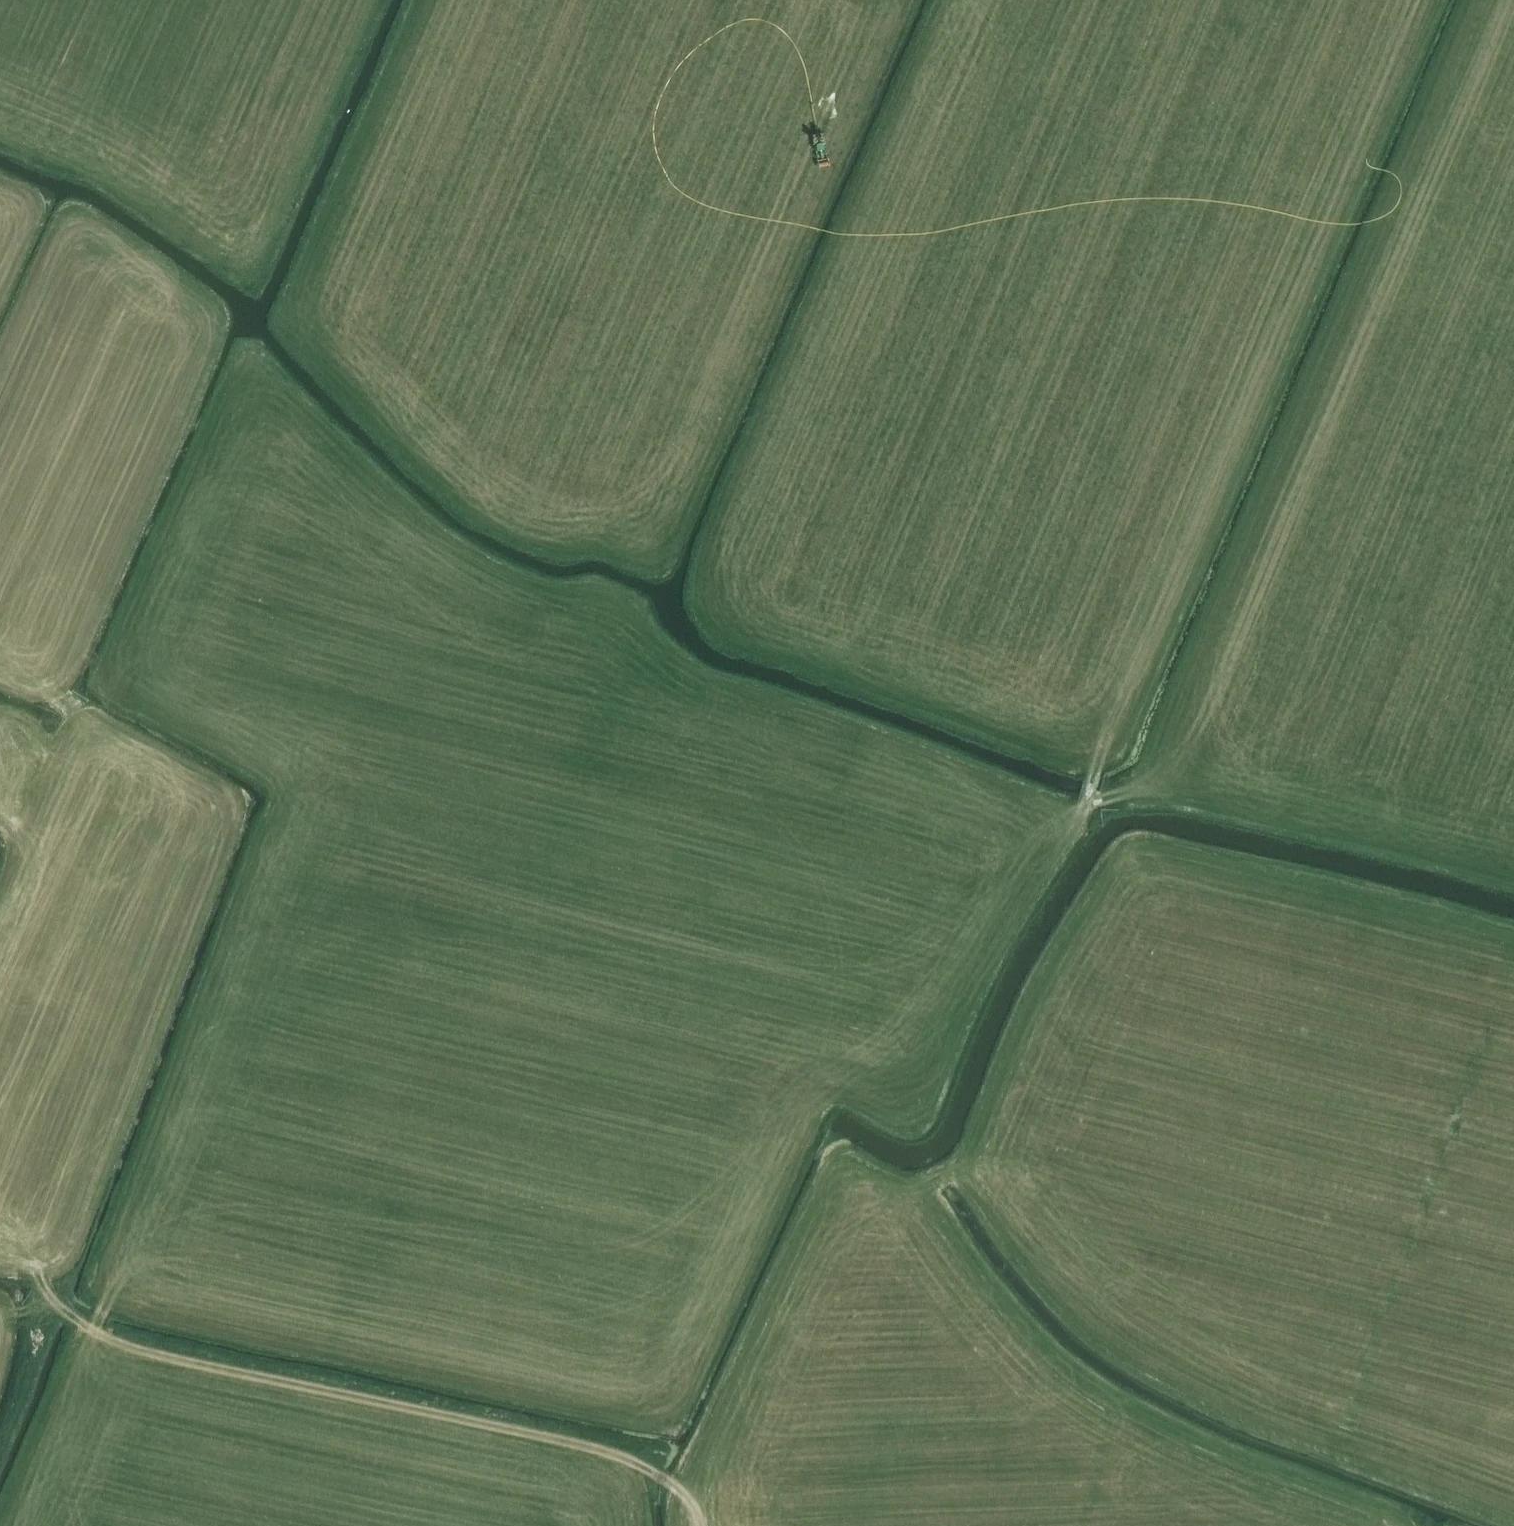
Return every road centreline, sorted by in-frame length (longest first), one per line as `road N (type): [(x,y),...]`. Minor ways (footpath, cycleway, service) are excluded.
road 1 (track): [(700,1525),(684,1493),(617,1456),(122,1344),(68,1312),(41,1277)]

